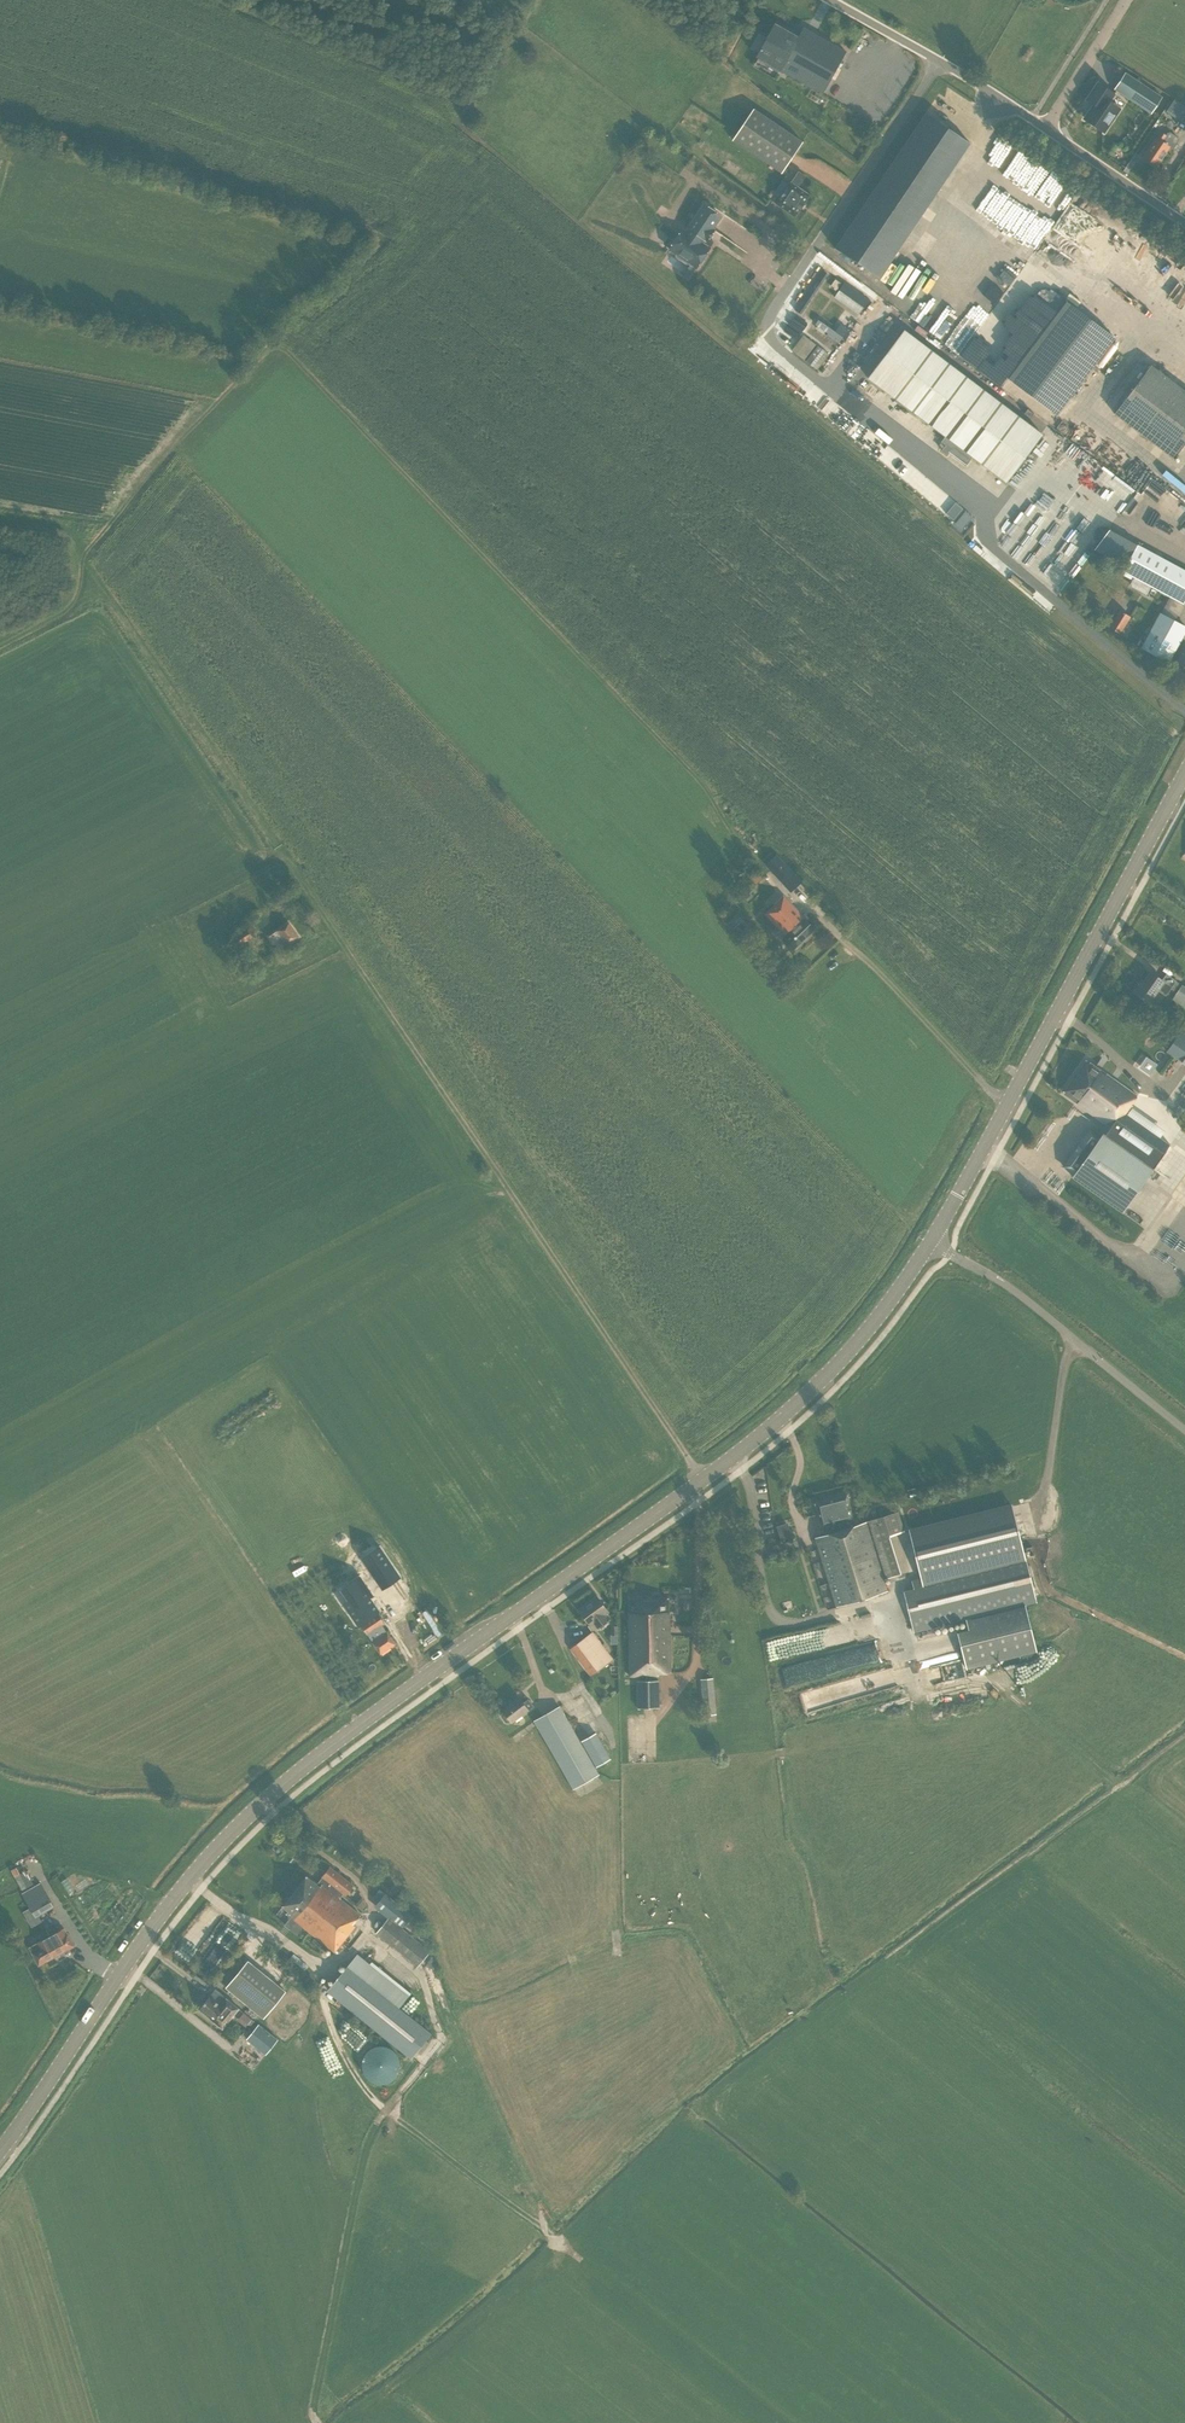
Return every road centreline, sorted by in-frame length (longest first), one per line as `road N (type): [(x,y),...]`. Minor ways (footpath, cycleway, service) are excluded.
road 1 (tertiary): [(0,2152),(154,1926),(243,1822),(328,1749),(763,1433),(854,1348),(931,1243)]
road 2 (track): [(85,562),(201,418),(266,350),(282,349),(719,800),(744,844),(735,869)]
road 3 (tertiary): [(931,1243),(1184,774)]
road 4 (unclassified): [(825,385),(773,341),(770,318),(938,61)]
road 5 (track): [(81,592),(111,600),(284,855)]
road 6 (unclassified): [(1184,1431),(1018,1293),(931,1243)]
road 7 (tertiary): [(1184,223),(1045,129)]
road 8 (residential): [(1045,129),(1127,0)]
road 9 (tertiary): [(1045,129),(938,61)]
road 10 (tertiary): [(938,61),(830,0)]

